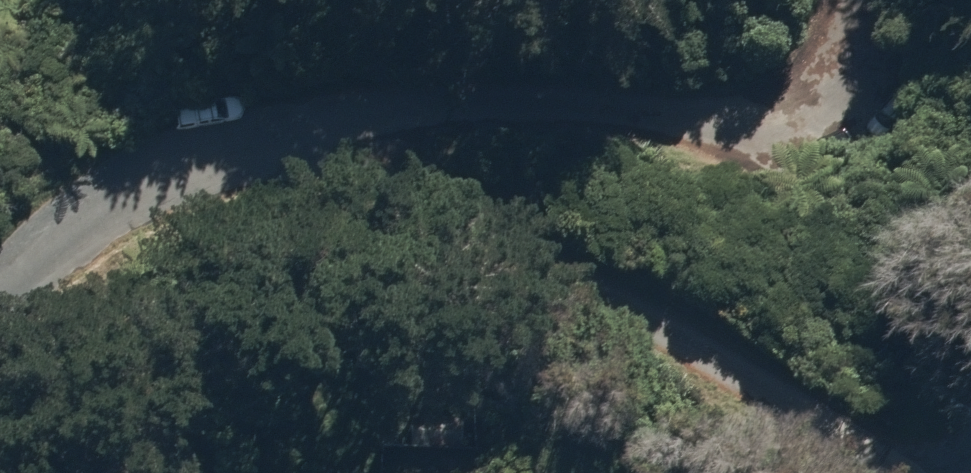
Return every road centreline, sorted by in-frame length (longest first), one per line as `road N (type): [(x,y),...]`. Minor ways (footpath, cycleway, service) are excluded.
road 1 (unclassified): [(891,472),(657,326),(444,211),(257,140)]
road 2 (unclassified): [(852,0),(833,52),(805,84),(761,109),(682,116),(499,101),(257,140)]
road 3 (unclassified): [(257,140),(118,161),(43,215),(0,264)]

